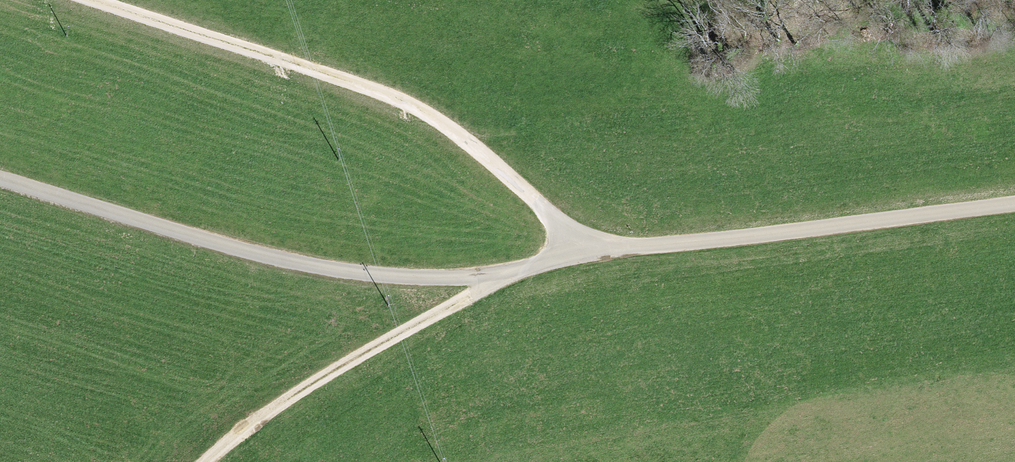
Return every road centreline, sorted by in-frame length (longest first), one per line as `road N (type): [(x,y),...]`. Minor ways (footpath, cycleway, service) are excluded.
road 1 (unclassified): [(1014,200),(436,275),(286,259),(0,175)]
road 2 (track): [(599,252),(429,112),(101,0)]
road 3 (track): [(511,271),(291,396),(206,461)]

